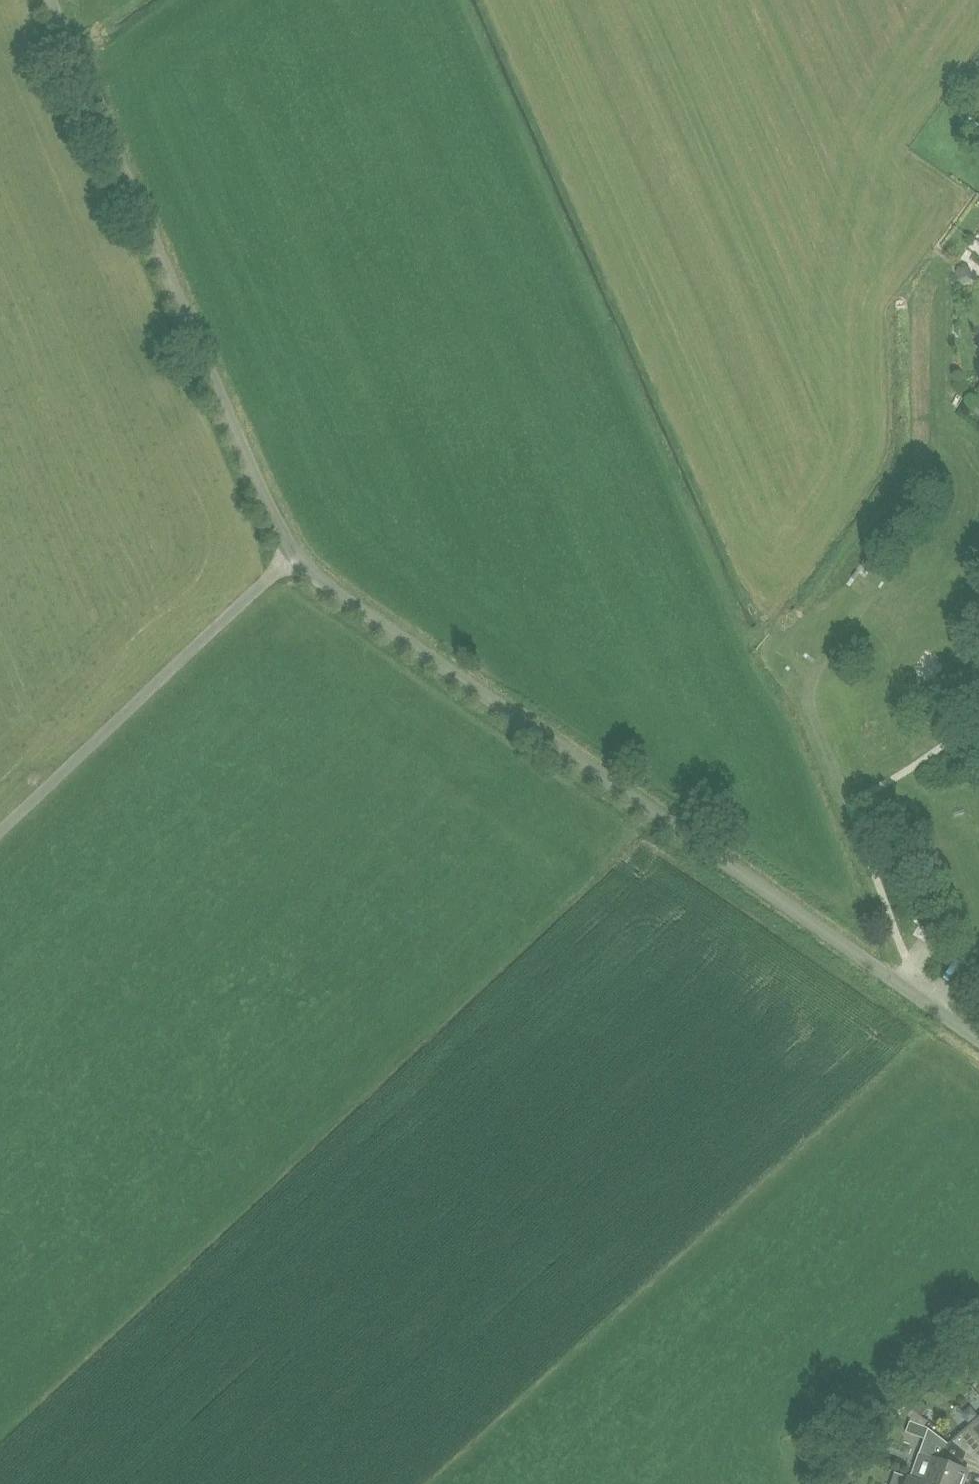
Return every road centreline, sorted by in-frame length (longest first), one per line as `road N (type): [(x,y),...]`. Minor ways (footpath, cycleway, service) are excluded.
road 1 (unclassified): [(978,1038),(294,552)]
road 2 (unclassified): [(294,552),(54,0)]
road 3 (unclassified): [(0,829),(294,552)]

